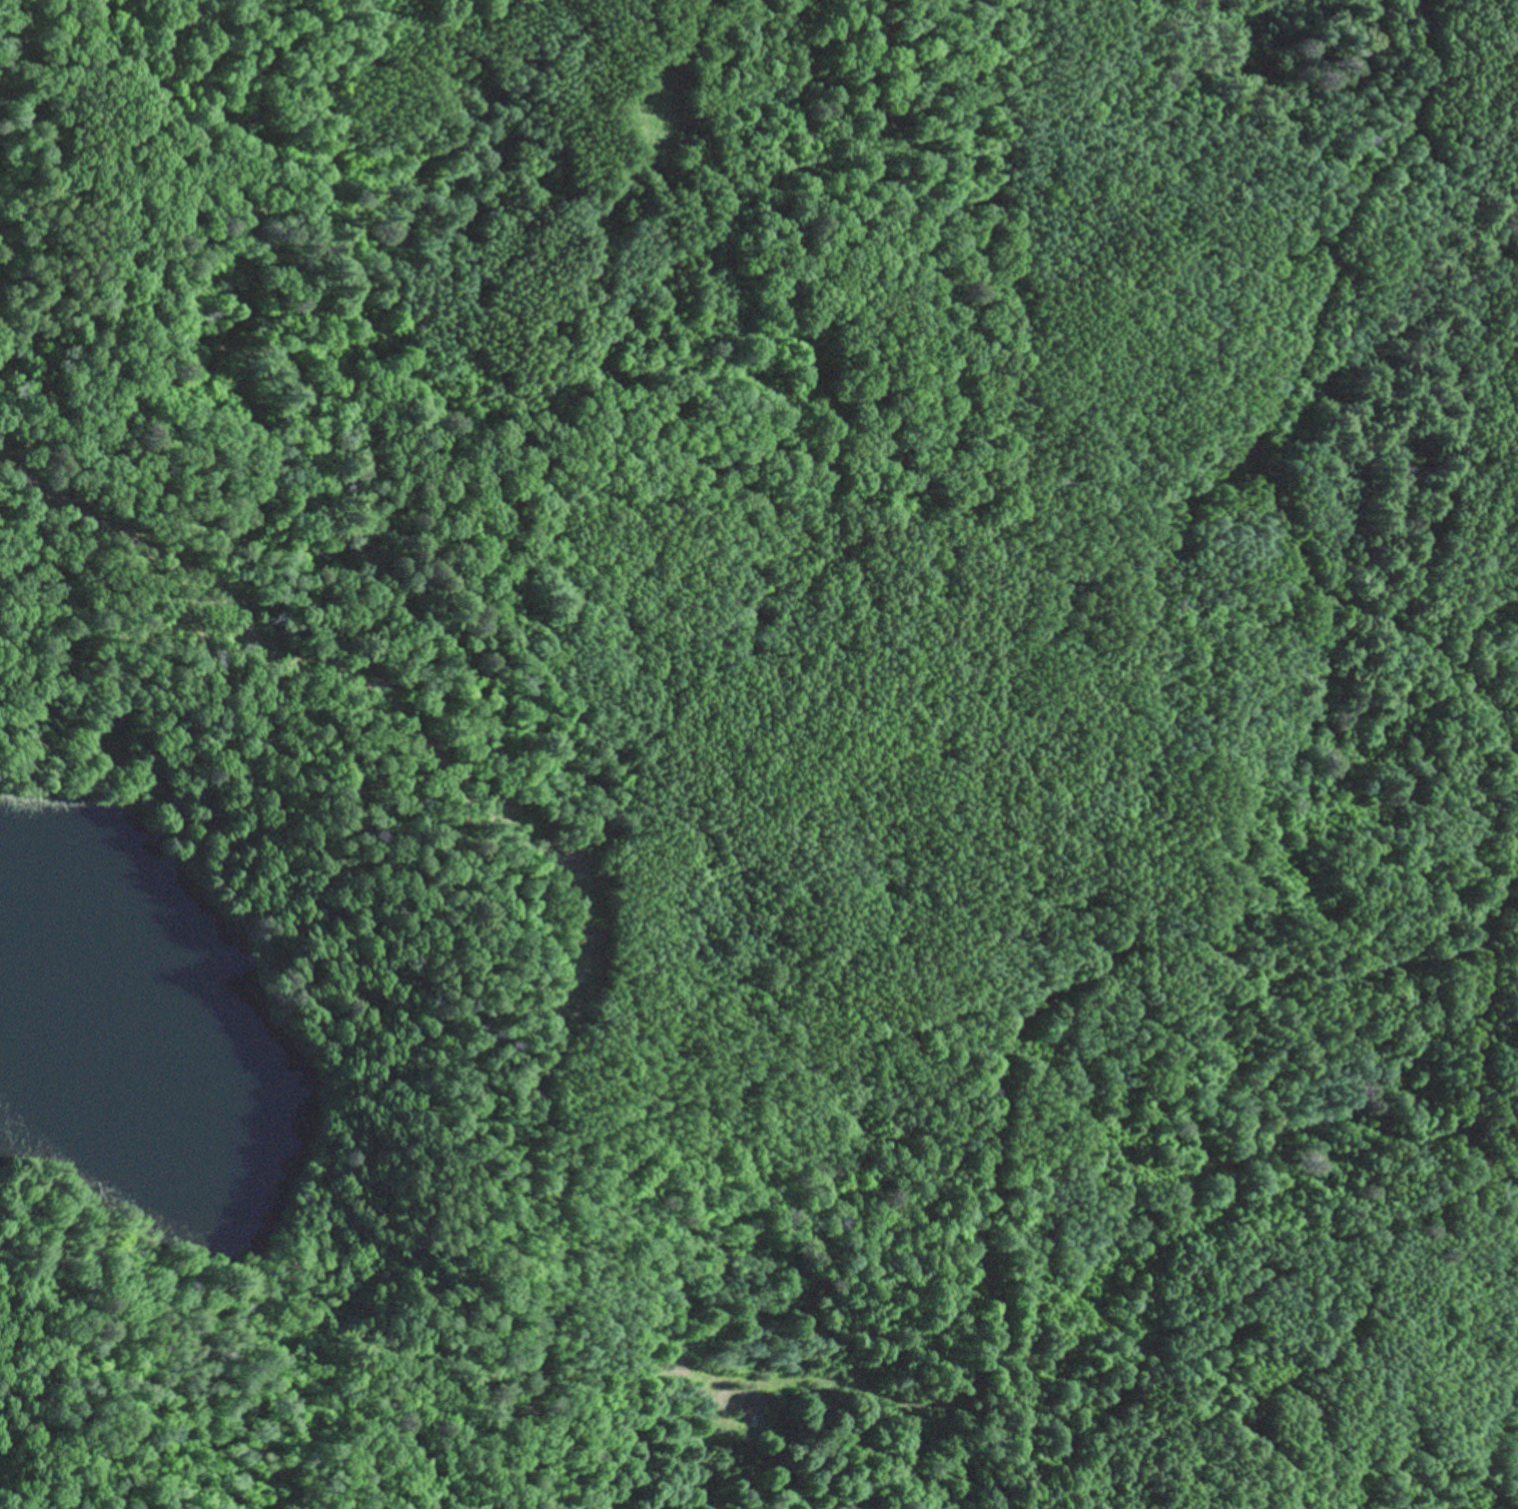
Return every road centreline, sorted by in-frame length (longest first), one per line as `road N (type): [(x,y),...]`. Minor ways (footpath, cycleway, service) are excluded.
road 1 (track): [(1411,0),(1428,53),(1416,111),(1322,251),(1242,464),(1261,521),(1297,582),(1387,620),(1477,688),(1517,772)]
road 2 (track): [(1517,859),(1484,937),(1469,1112),(1481,1156),(1517,1185)]

